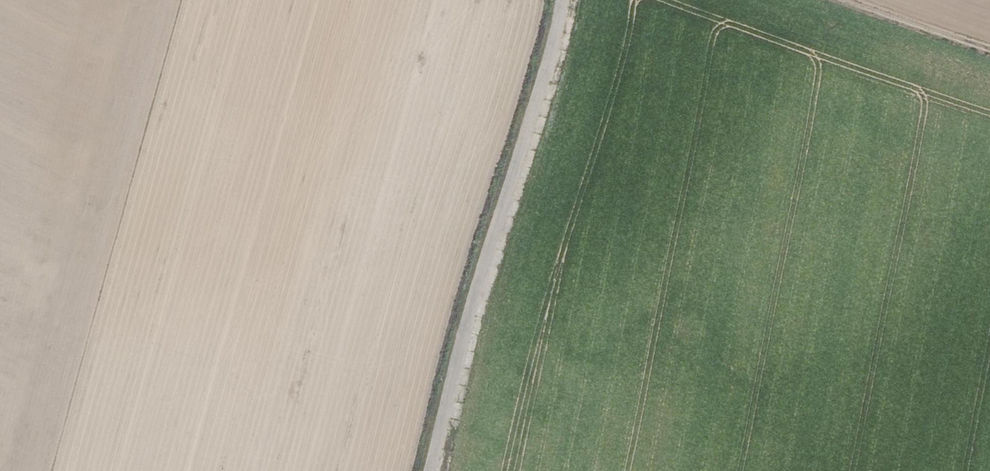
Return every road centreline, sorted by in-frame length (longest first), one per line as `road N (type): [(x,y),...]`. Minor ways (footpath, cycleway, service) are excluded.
road 1 (track): [(432,470),(563,0)]
road 2 (track): [(989,49),(854,0)]

